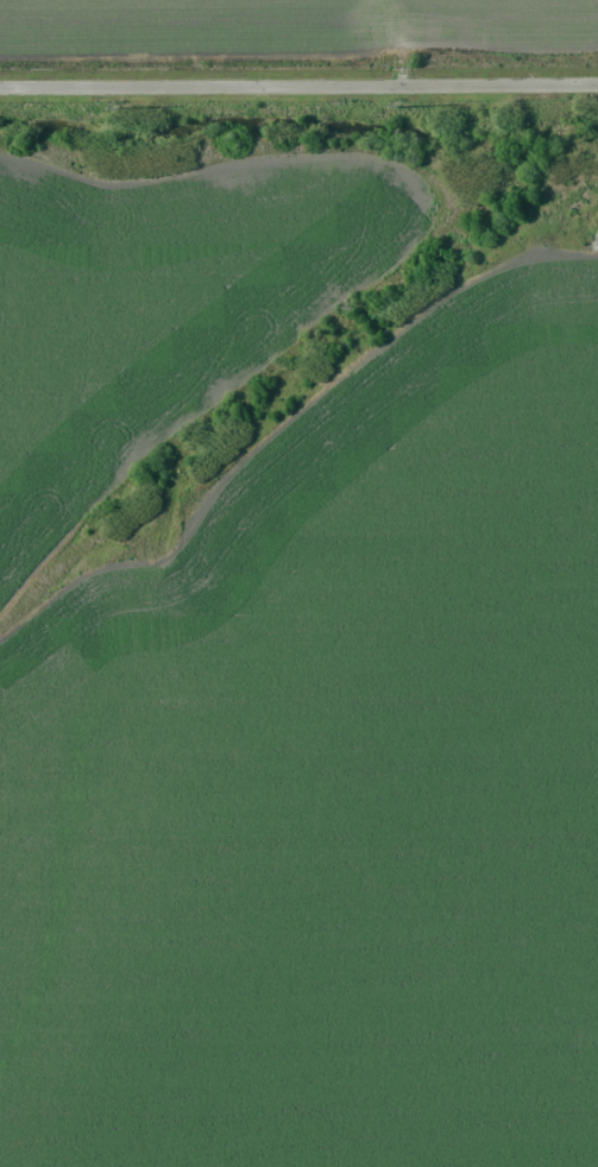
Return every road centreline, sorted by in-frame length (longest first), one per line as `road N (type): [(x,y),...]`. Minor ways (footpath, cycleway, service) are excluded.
road 1 (residential): [(0,65),(597,56)]

